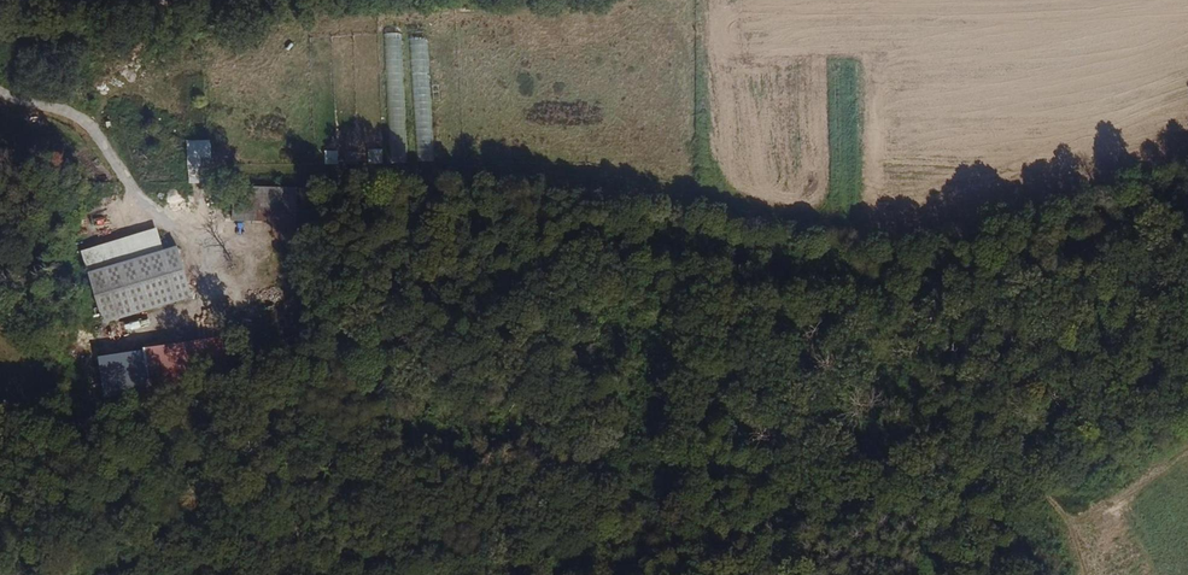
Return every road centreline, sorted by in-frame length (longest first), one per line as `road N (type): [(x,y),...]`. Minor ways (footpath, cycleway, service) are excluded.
road 1 (track): [(1187,424),(1108,462),(693,539)]
road 2 (track): [(0,89),(89,124),(156,225)]

